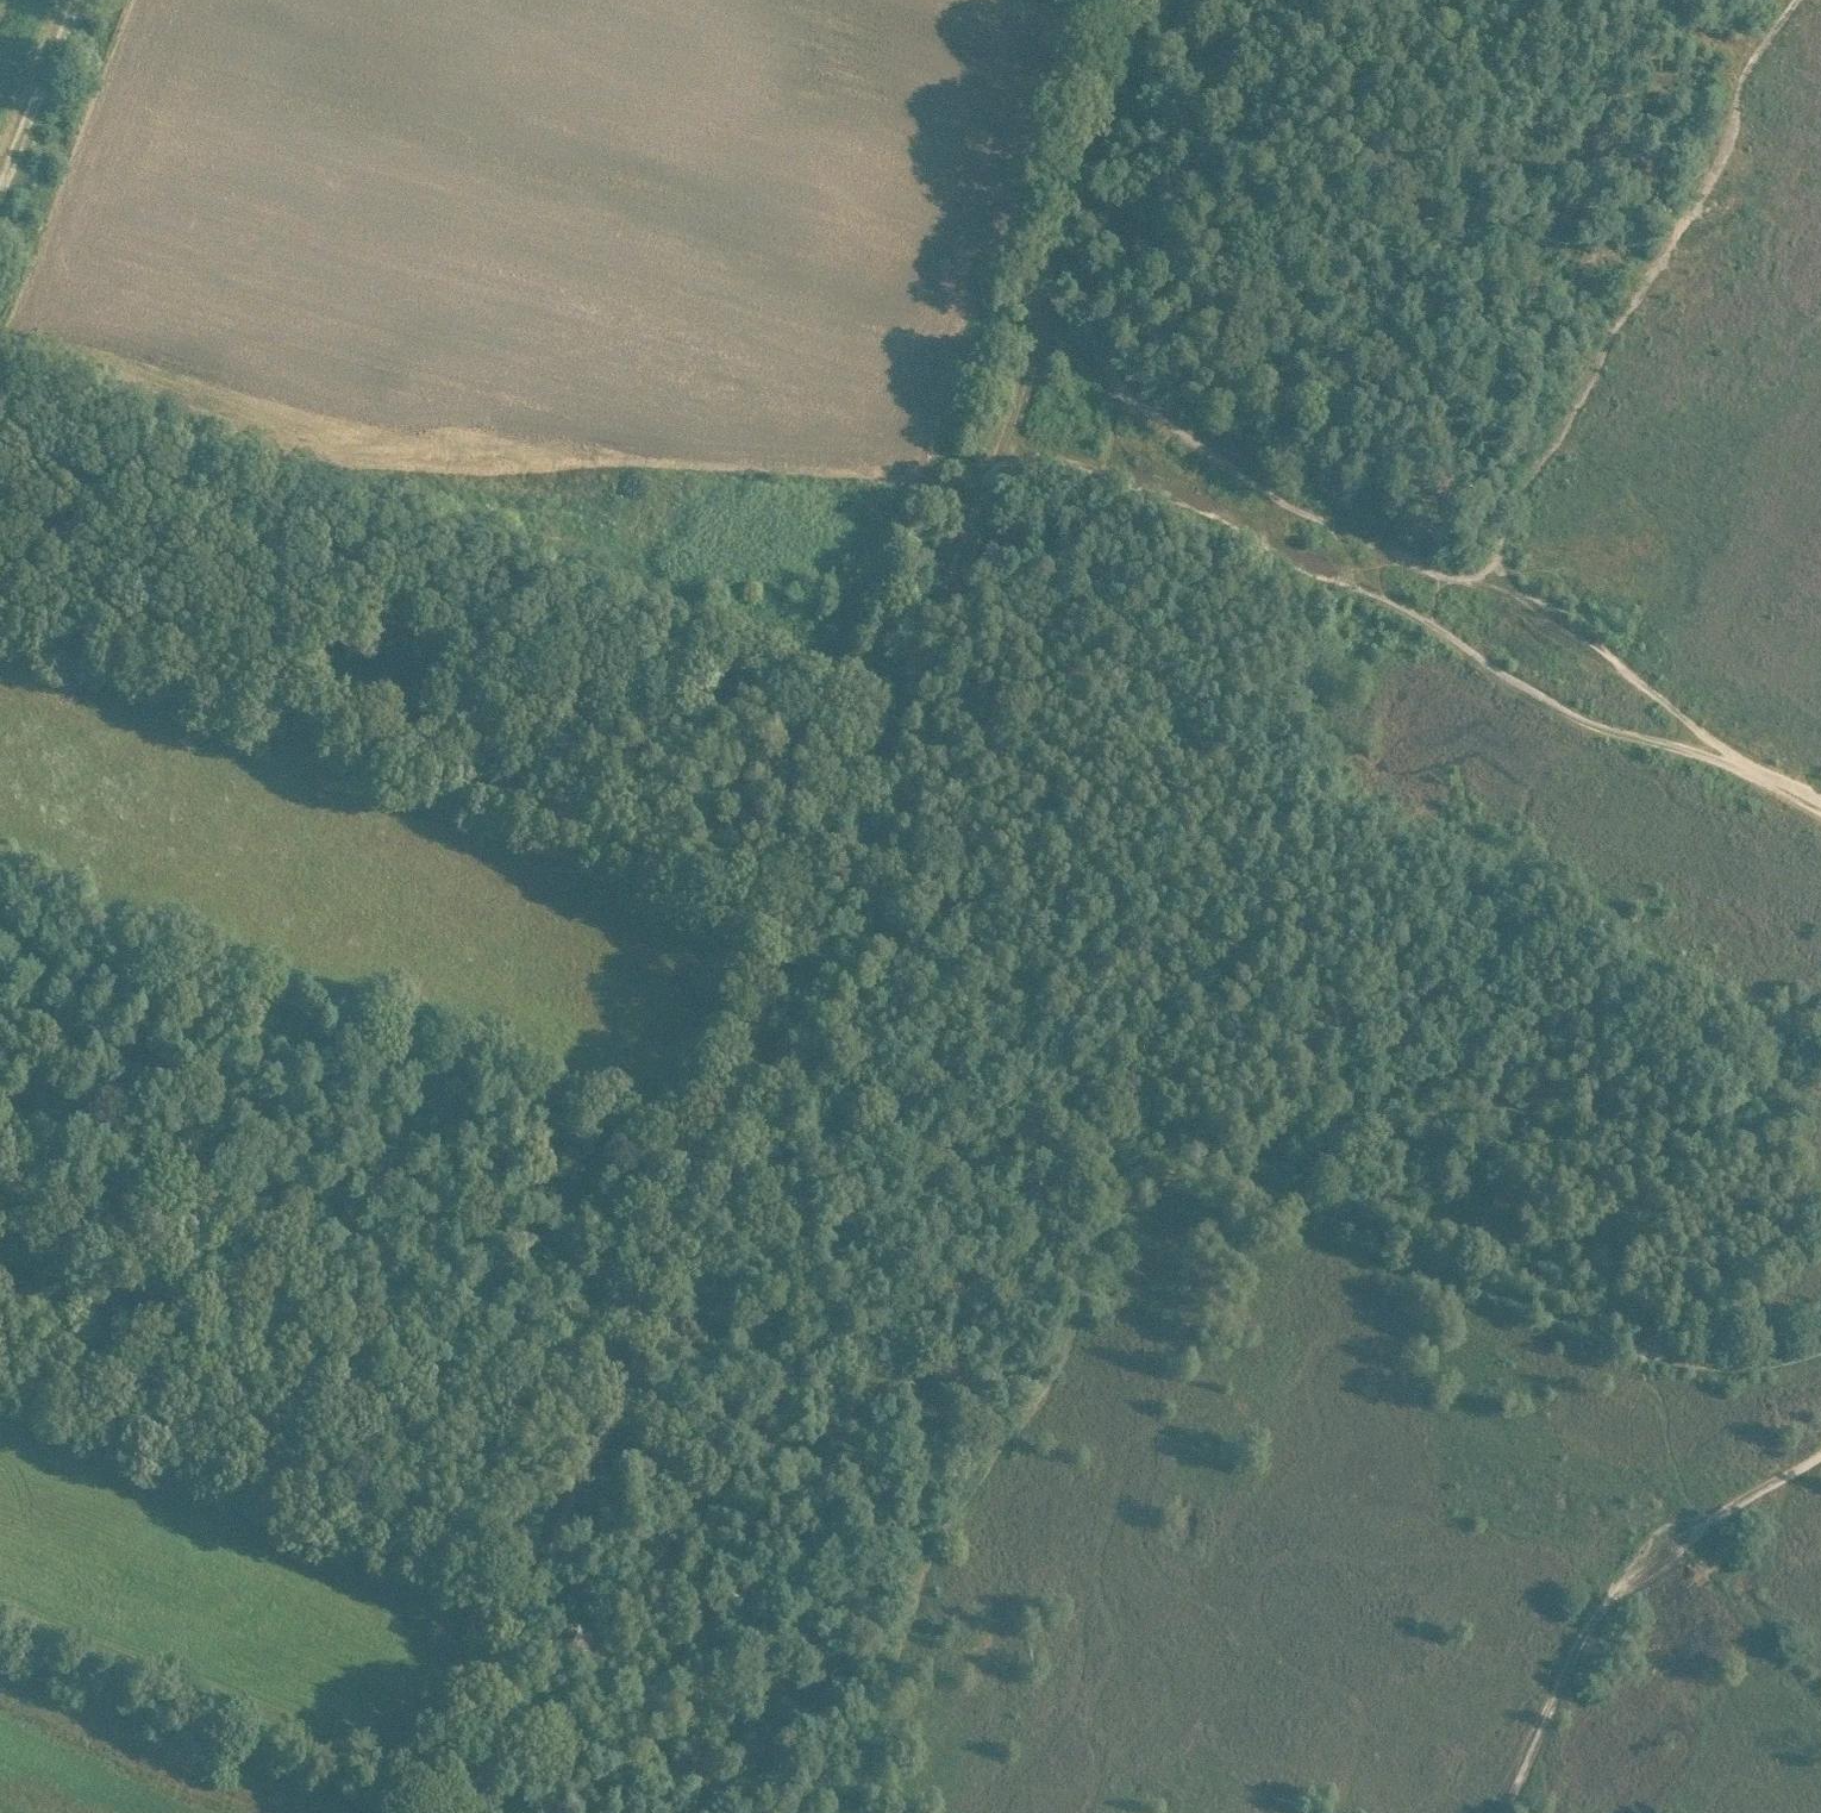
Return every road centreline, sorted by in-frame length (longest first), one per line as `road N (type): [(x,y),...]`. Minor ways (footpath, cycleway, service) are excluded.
road 1 (track): [(1113,389),(1292,506),(1499,597),(1616,662),(1730,764),(1820,813)]
road 2 (track): [(1730,764),(1588,727),(1421,623),(1311,573),(1212,514),(997,458)]
road 3 (track): [(1501,1812),(1592,1615),(1684,1547)]
road 4 (track): [(0,191),(73,0)]
road 5 (track): [(1820,1455),(1684,1547)]

